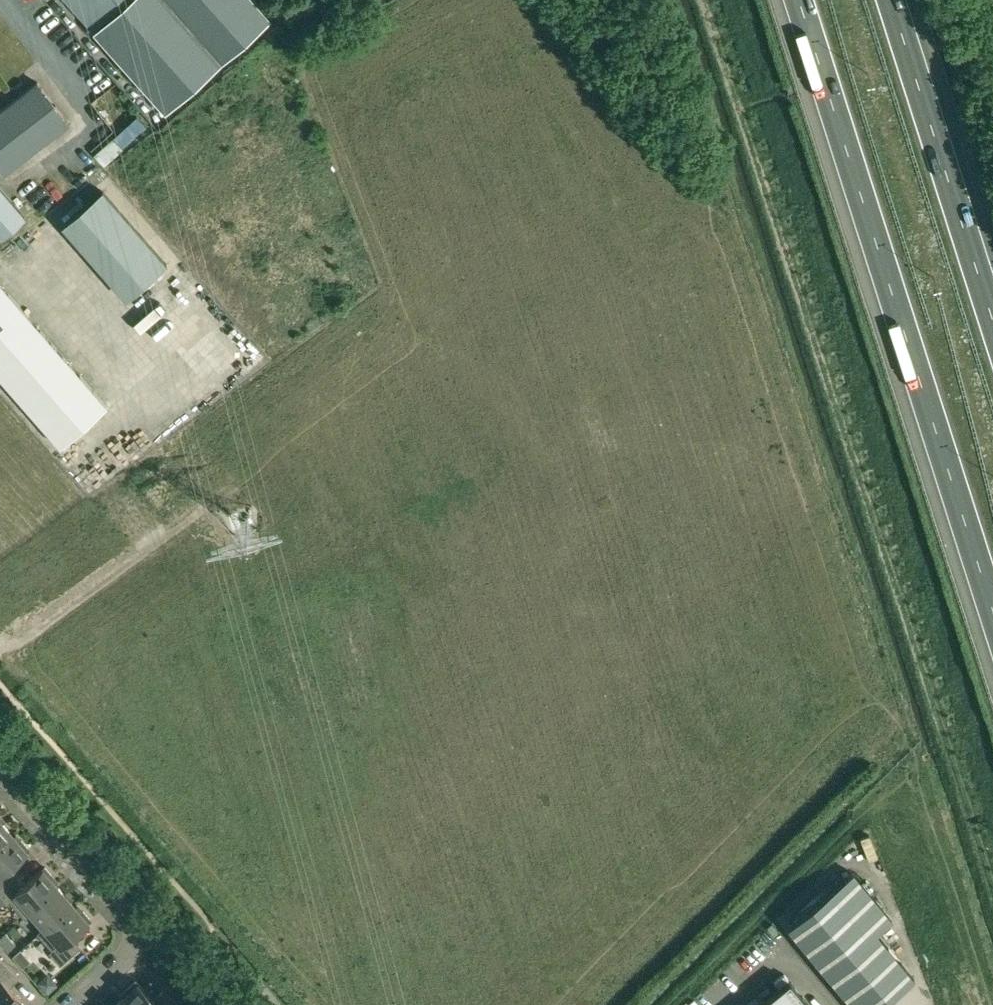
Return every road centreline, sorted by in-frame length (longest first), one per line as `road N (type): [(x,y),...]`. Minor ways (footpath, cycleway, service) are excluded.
road 1 (motorway): [(799,0),(992,610)]
road 2 (motorway): [(992,318),(892,0)]
road 3 (residential): [(0,768),(130,913),(139,934),(130,954),(71,1004)]

